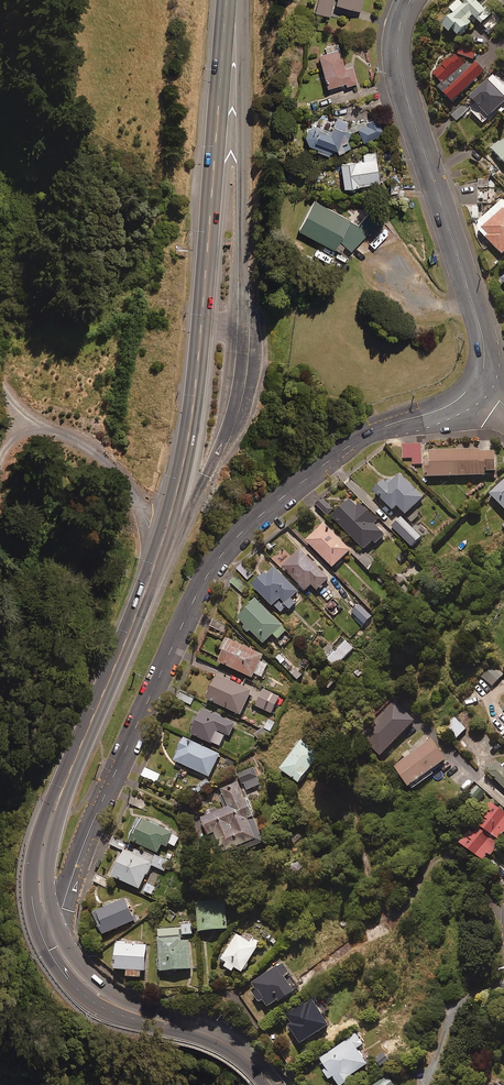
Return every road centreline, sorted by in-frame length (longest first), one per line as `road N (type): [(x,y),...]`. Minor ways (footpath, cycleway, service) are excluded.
road 1 (trunk): [(51,935),(41,898),(42,848),(162,542),(190,430),(224,0)]
road 2 (tertiary): [(478,379),(441,410),(364,435),(223,554),(106,792),(51,935)]
road 3 (tertiary): [(410,0),(398,62),(480,324),(484,365),(478,379)]
road 4 (trunk): [(270,1084),(235,1050),(114,1006),(69,967),(51,935)]

